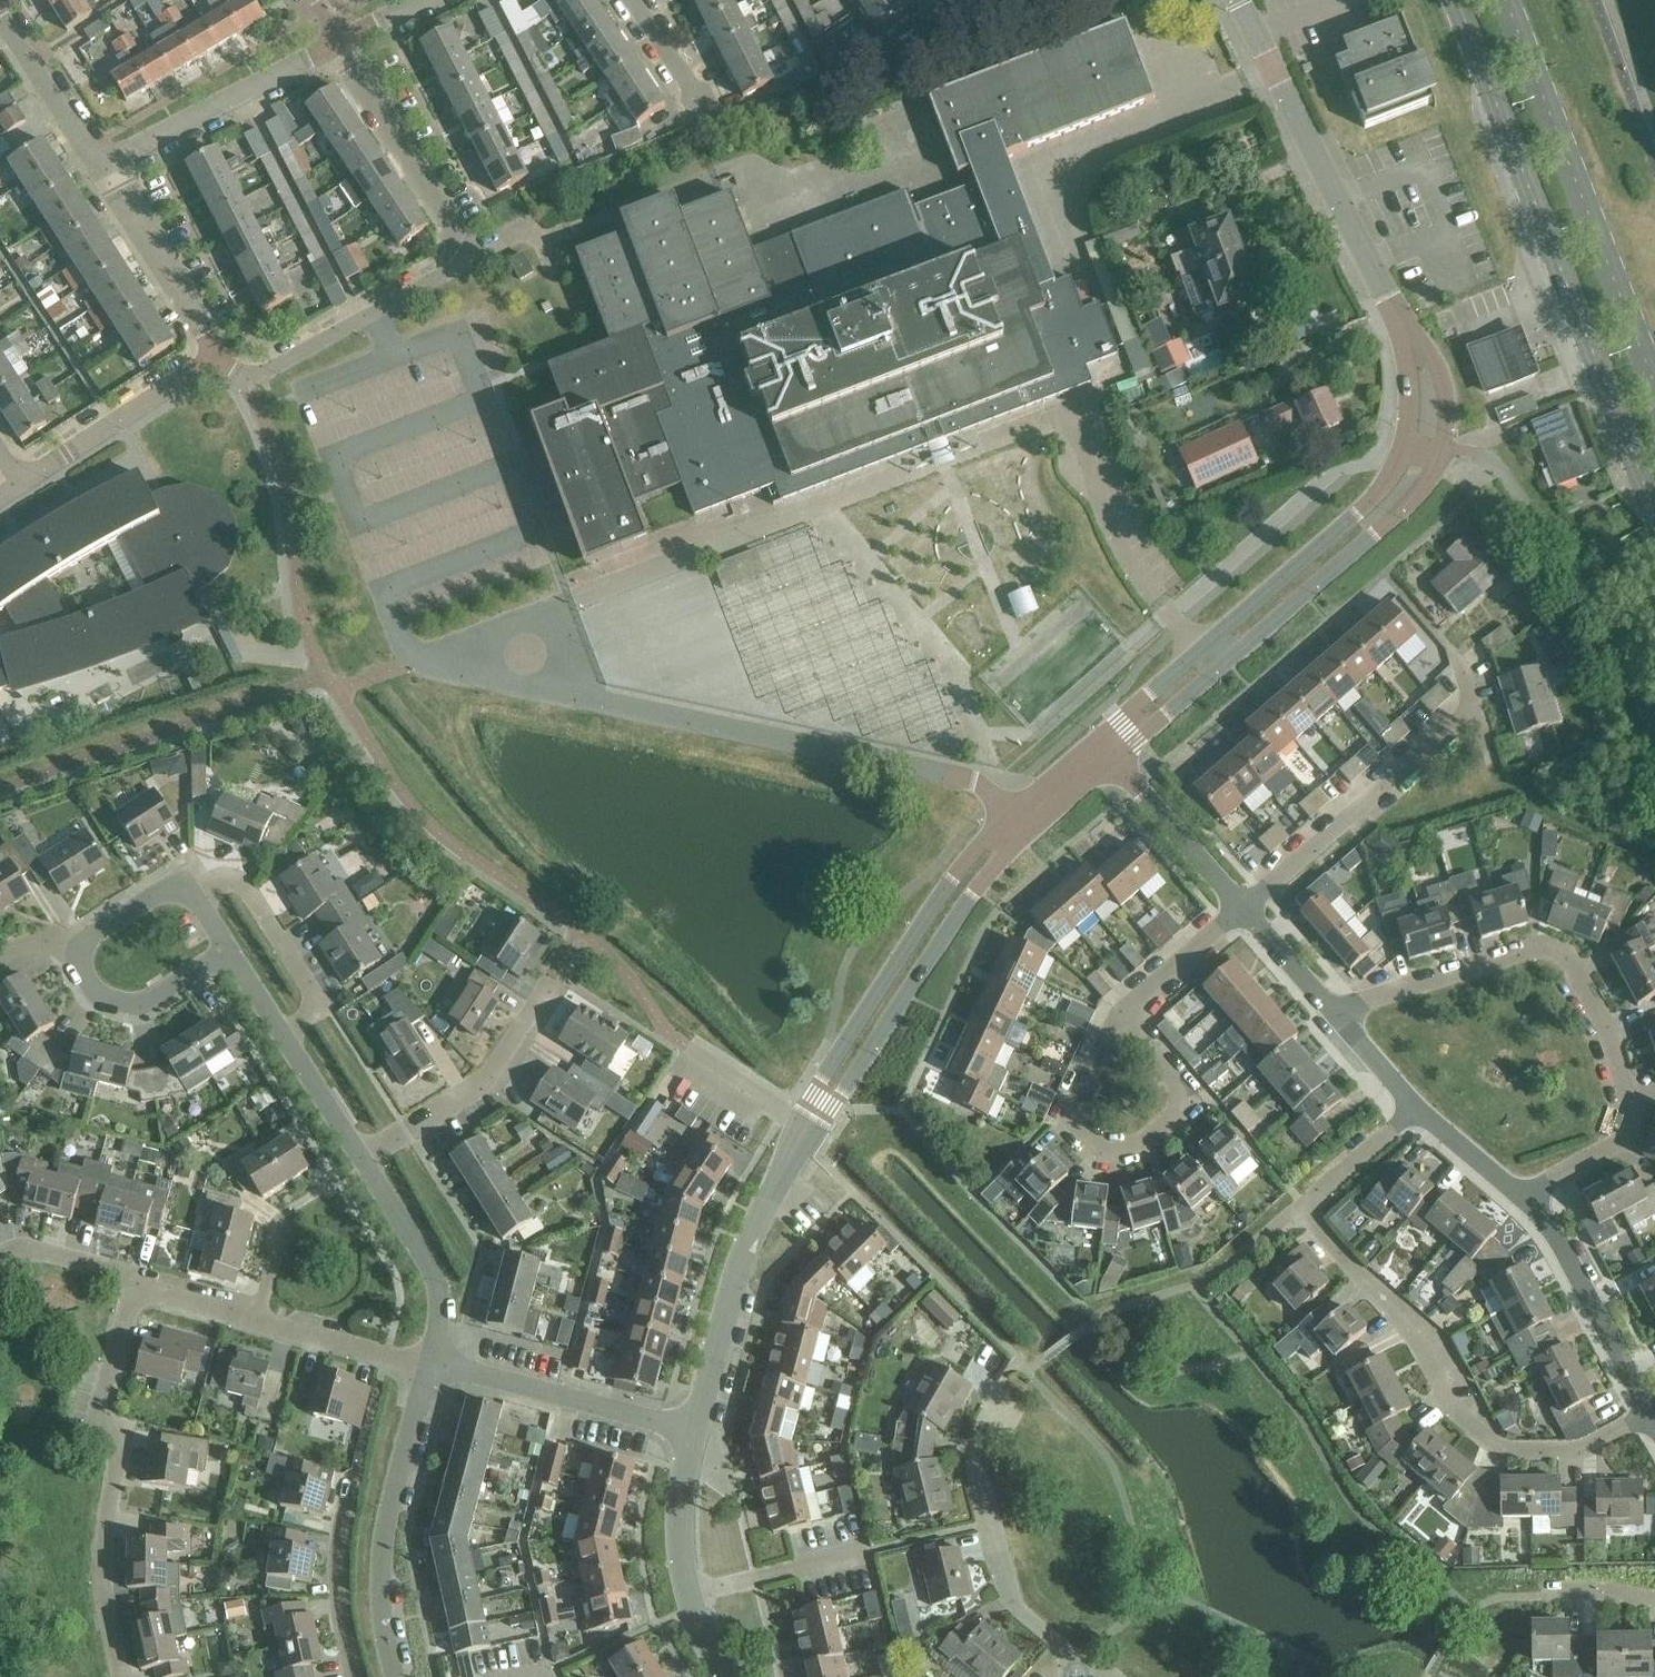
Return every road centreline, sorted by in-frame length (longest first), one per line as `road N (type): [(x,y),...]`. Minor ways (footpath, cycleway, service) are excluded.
road 1 (residential): [(1119,765),(1409,511),(1442,456),(1443,381),(1407,337)]
road 2 (residential): [(1519,1194),(1622,1142),(1634,1108),(1572,961),(1543,945),(1395,985),(1332,1014)]
road 3 (secondary): [(1455,0),(1654,507)]
road 4 (residential): [(1407,337),(1411,422),(1389,490),(1103,745)]
road 5 (residential): [(1010,821),(974,789),(550,697)]
road 6 (residential): [(1651,1414),(1587,1449),(1519,1456),(1482,1441),(1401,1317),(1302,1210)]
road 7 (secondary): [(1654,384),(1508,0)]
road 8 (residential): [(123,1676),(107,1589),(116,1450),(101,1415),(133,1293)]
road 9 (residential): [(1407,337),(1239,0)]
road 10 (residential): [(1010,821),(955,884),(829,1078),(808,1128)]
road 11 (residential): [(808,1128),(853,1091),(974,900),(1030,838)]
road 12 (residential): [(1126,1011),(1190,1100),(1158,1132),(1122,1152),(1083,1139),(1075,1103),(1099,1040)]
road 13 (residential): [(550,697),(412,666),(553,621),(574,635),(574,661)]
road 14 (residential): [(691,1432),(735,1287),(806,1133)]
road 15 (residential): [(396,1676),(378,1564),(432,1364)]
road 16 (residential): [(1240,908),(1478,694)]
road 17 (residential): [(1079,1673),(1066,1650),(1028,1619),(972,1478),(995,1398)]
road 18 (residential): [(341,39),(100,168)]
road 19 (residential): [(691,1432),(432,1364)]
road 20 (residential): [(364,1159),(492,1082),(553,988)]
road 21 (residential): [(1651,1414),(1519,1194)]
road 22 (residential): [(469,257),(341,39)]
road 23 (residential): [(286,1036),(317,1007),(250,892),(234,883),(197,902)]
road 24 (residential): [(217,359),(100,168)]
road 25 (residential): [(432,1364),(441,1329),(428,1260),(369,1167)]
road 26 (residential): [(353,1676),(336,1549),(358,1467)]
road 27 (residential): [(19,487),(195,370)]
road 28 (residential): [(83,953),(85,988),(100,1003),(128,1009),(228,949)]
road 29 (residential): [(681,1598),(867,1552)]
road 30 (residential): [(1240,908),(1119,765)]
road 31 (residential): [(100,168),(0,16)]
road 32 (residential): [(432,1364),(256,1328)]
road 33 (residential): [(372,314),(245,381),(217,359)]
road 34 (residential): [(681,1598),(675,1499),(691,1432)]
road 35 (residential): [(1126,1011),(1240,908)]
road 36 (residential): [(1302,1210),(1413,1104)]
road 37 (residential): [(0,1262),(35,1250),(113,1269),(133,1293)]
road 38 (residential): [(364,1159),(286,1036)]
road 39 (residential): [(806,1133),(686,1057)]
road 40 (residential): [(1332,1014),(1240,908)]
road 41 (residential): [(197,902),(179,889),(152,895),(83,953)]
road 42 (residential): [(1519,1194),(1413,1104)]
road 43 (residential): [(256,1328),(133,1293)]
road 44 (residential): [(700,103),(631,0)]
road 45 (residential): [(1413,1104),(1332,1014)]

